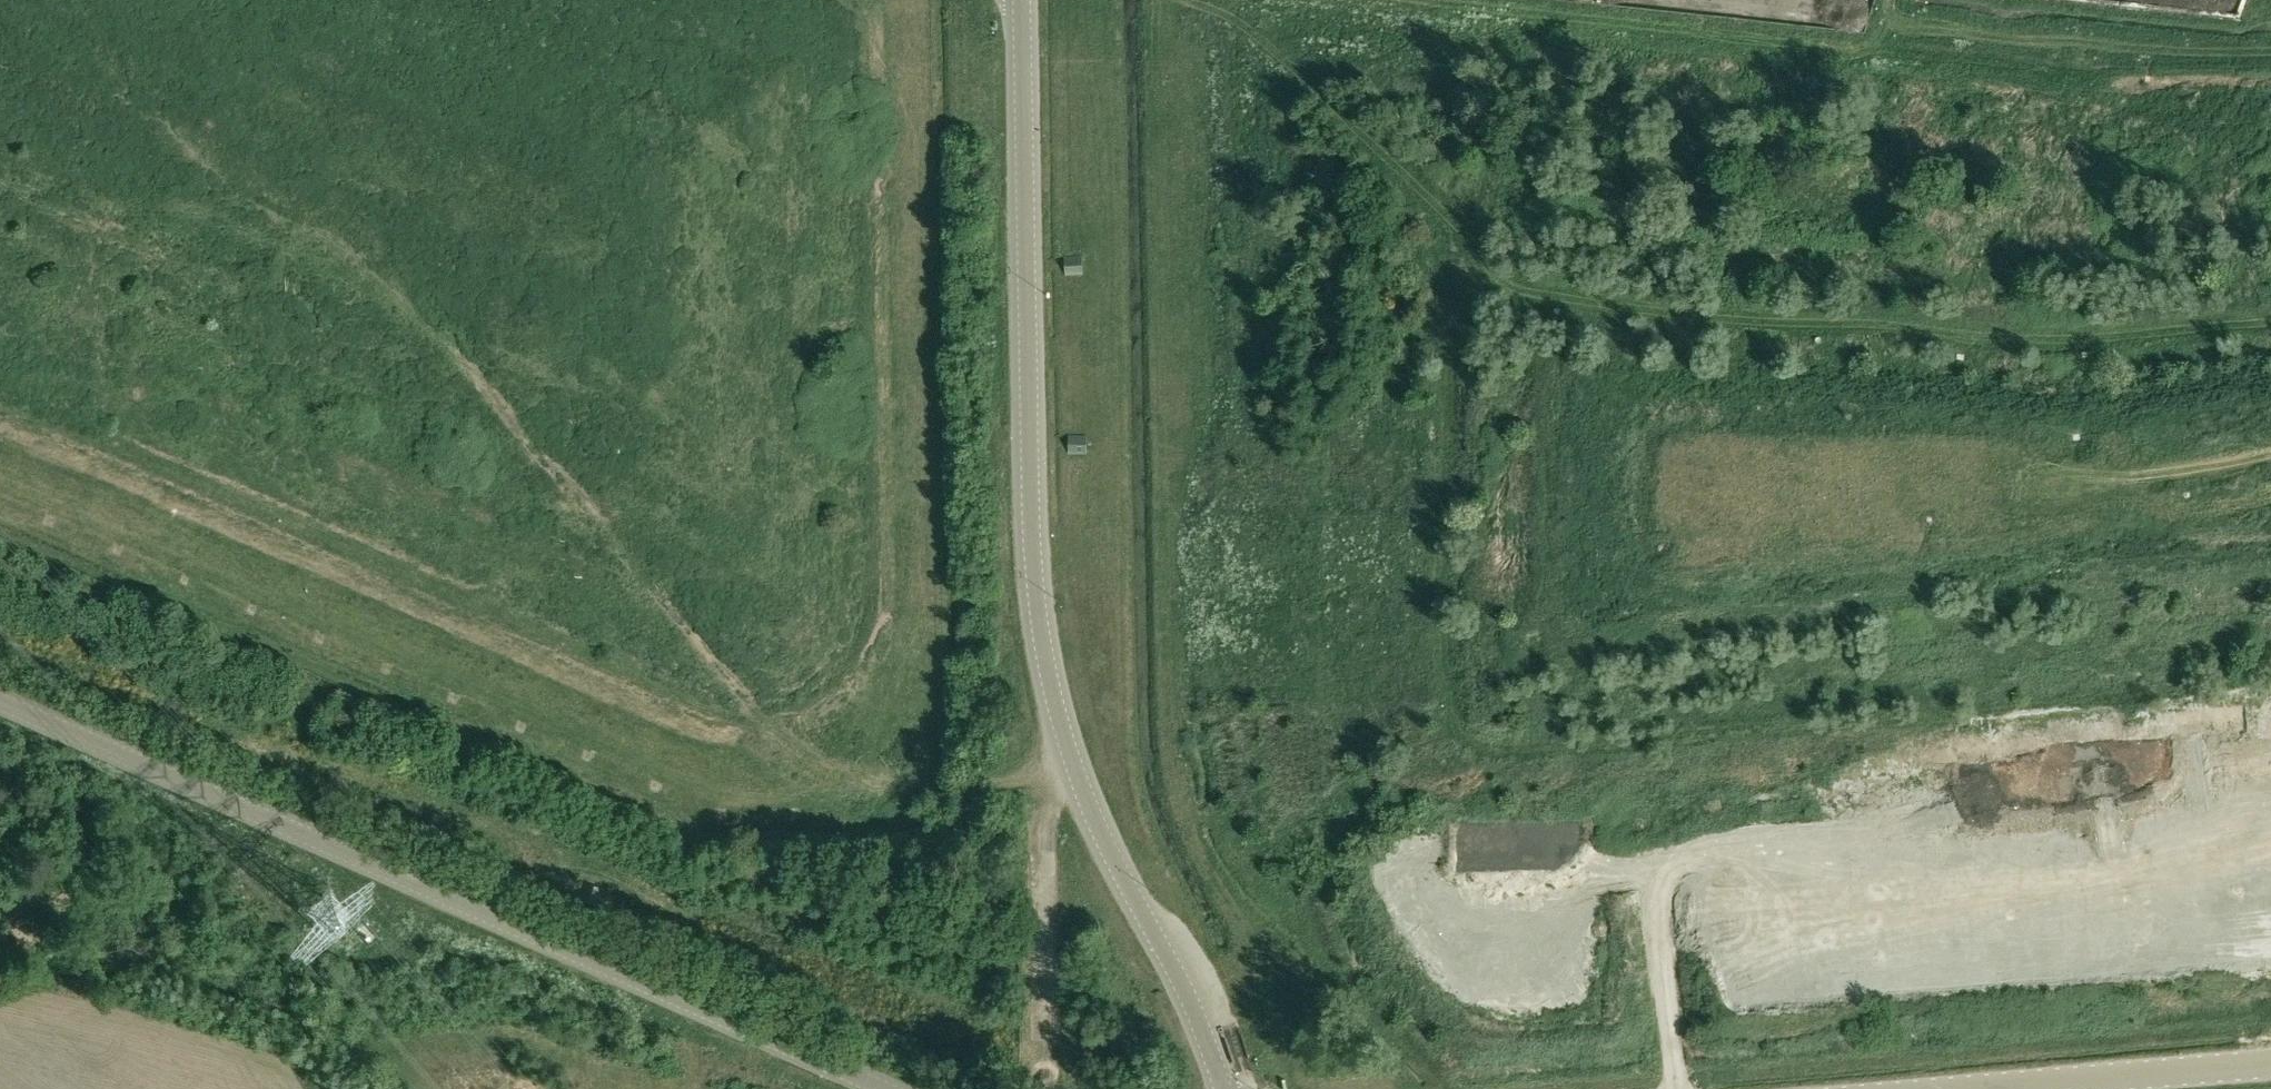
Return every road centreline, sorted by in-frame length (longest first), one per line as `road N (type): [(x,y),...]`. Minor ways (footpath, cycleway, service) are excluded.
road 1 (unclassified): [(885,1088),(0,699)]
road 2 (track): [(994,793),(873,802),(788,755),(405,297),(308,228)]

